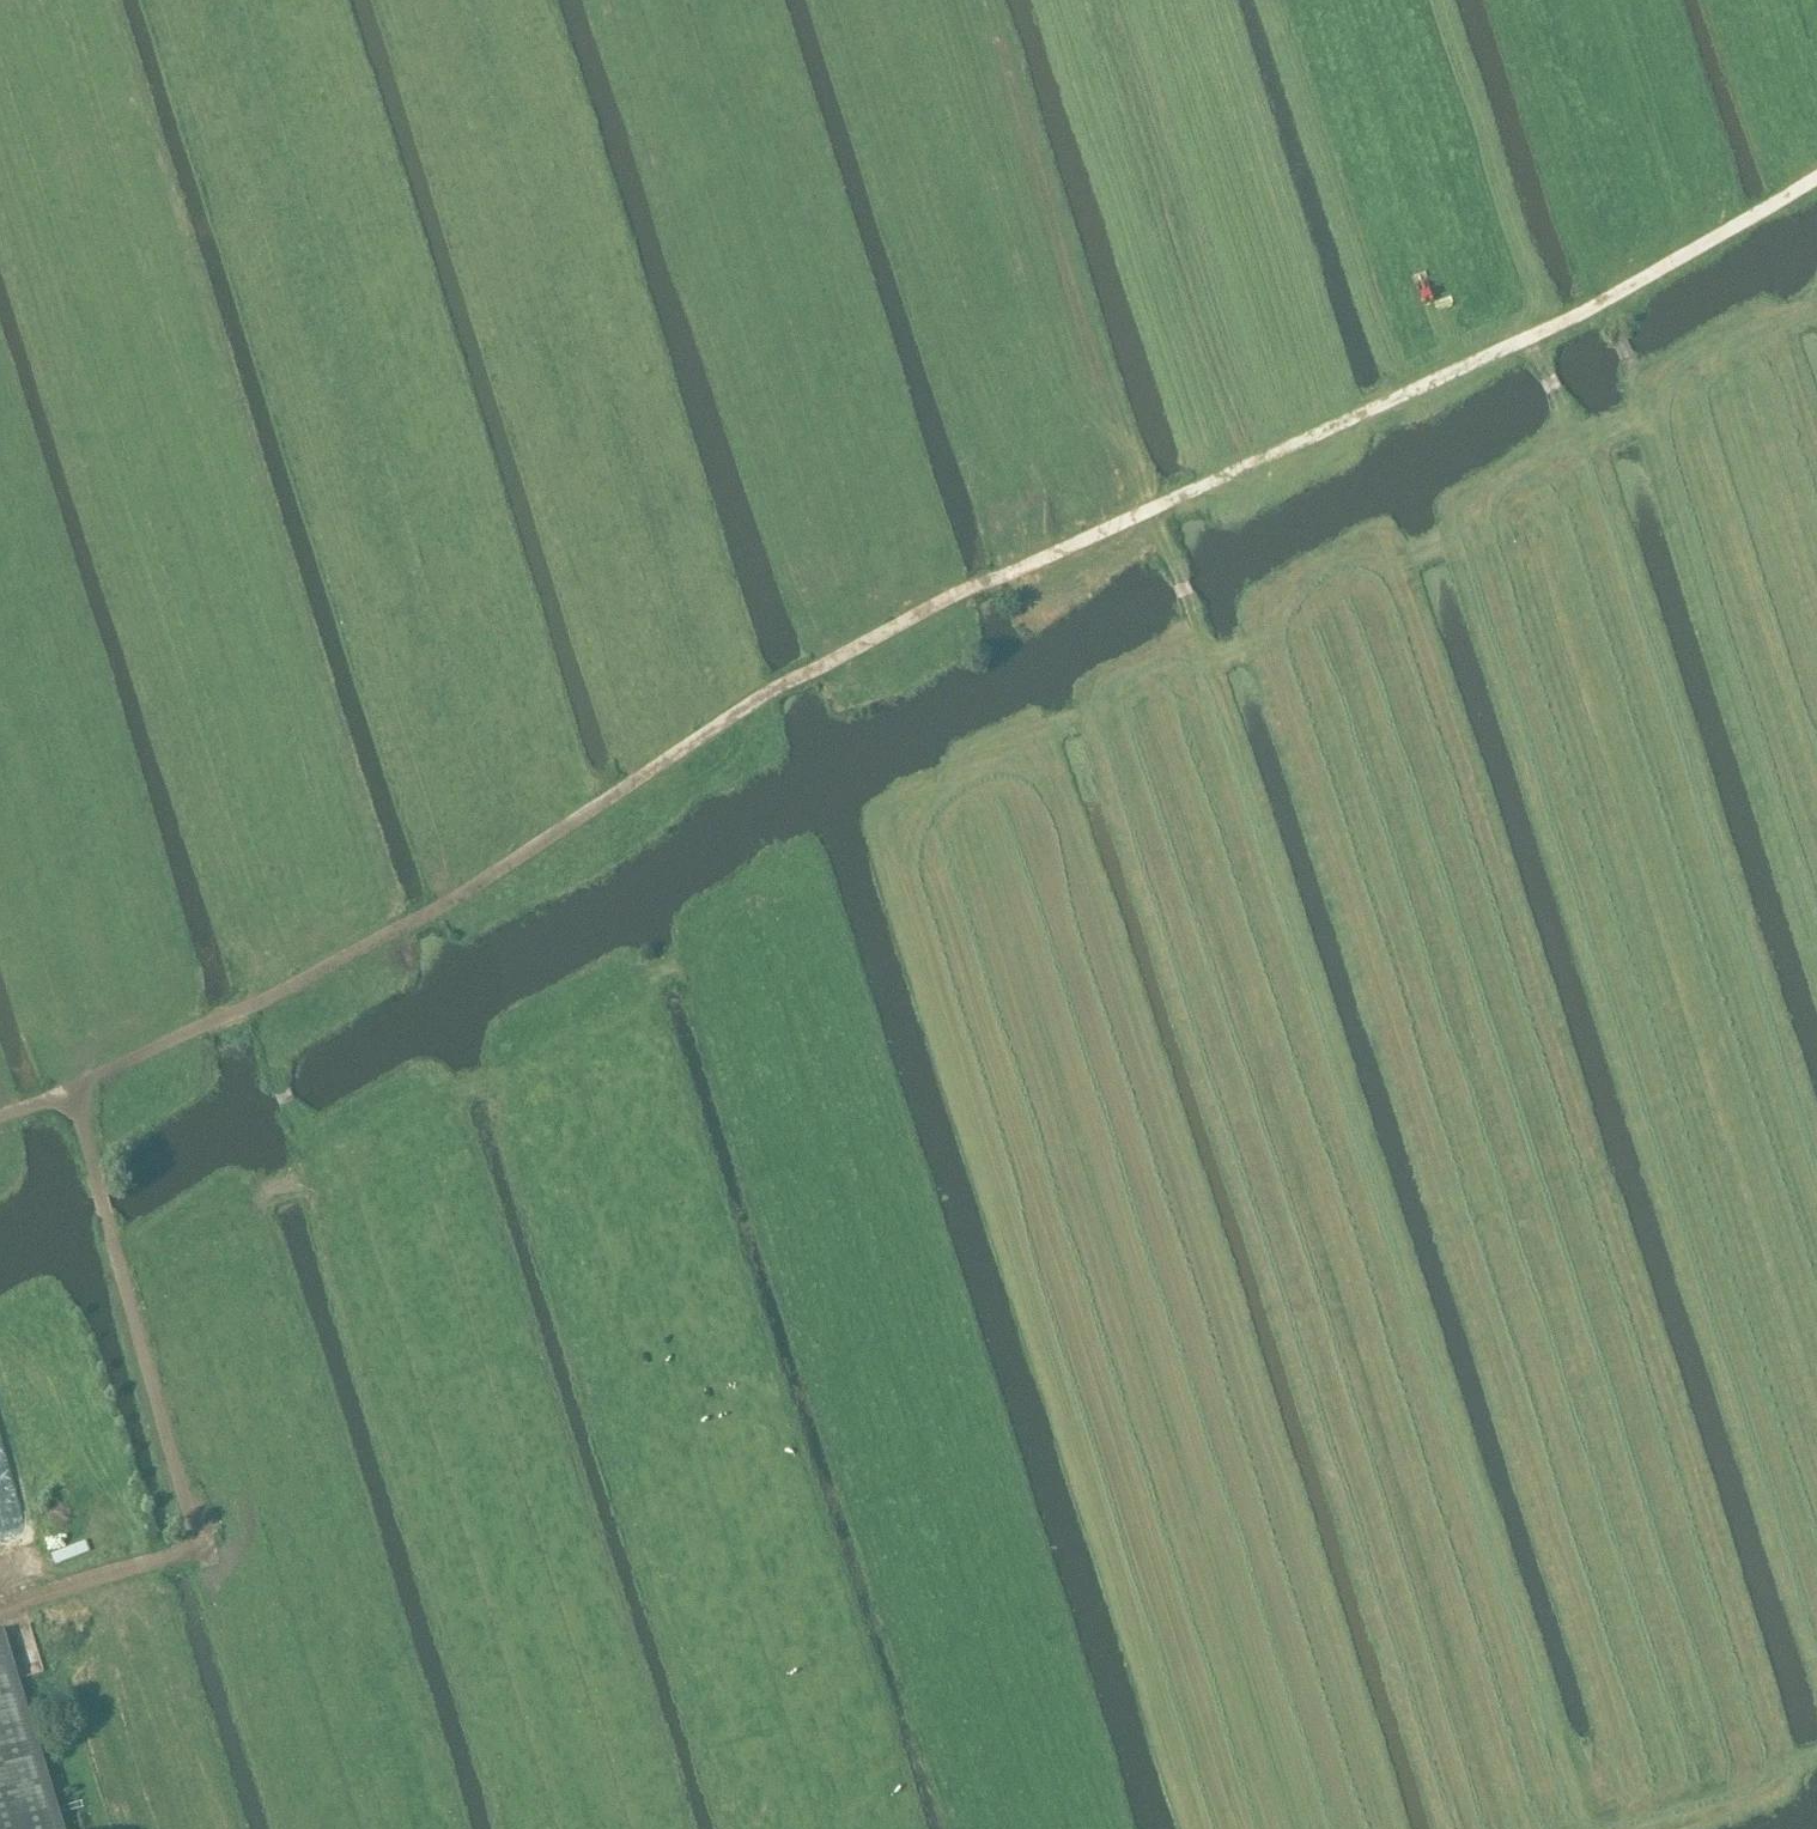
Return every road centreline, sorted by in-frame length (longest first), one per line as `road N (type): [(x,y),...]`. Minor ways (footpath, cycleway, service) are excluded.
road 1 (track): [(1597,1828),(1180,575),(1151,511),(968,591),(777,689),(428,915),(252,1007),(0,1116)]
road 2 (track): [(1151,511),(1627,293),(1816,178)]
road 3 (track): [(1816,937),(1619,338)]

